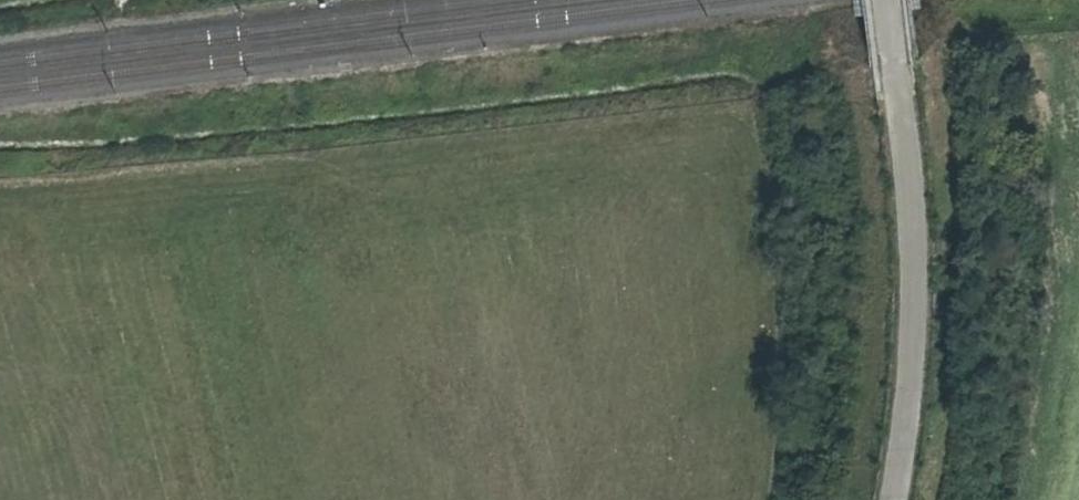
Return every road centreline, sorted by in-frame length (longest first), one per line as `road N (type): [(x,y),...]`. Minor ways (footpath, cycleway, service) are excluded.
road 1 (unclassified): [(891,499),(914,254),(886,0)]

